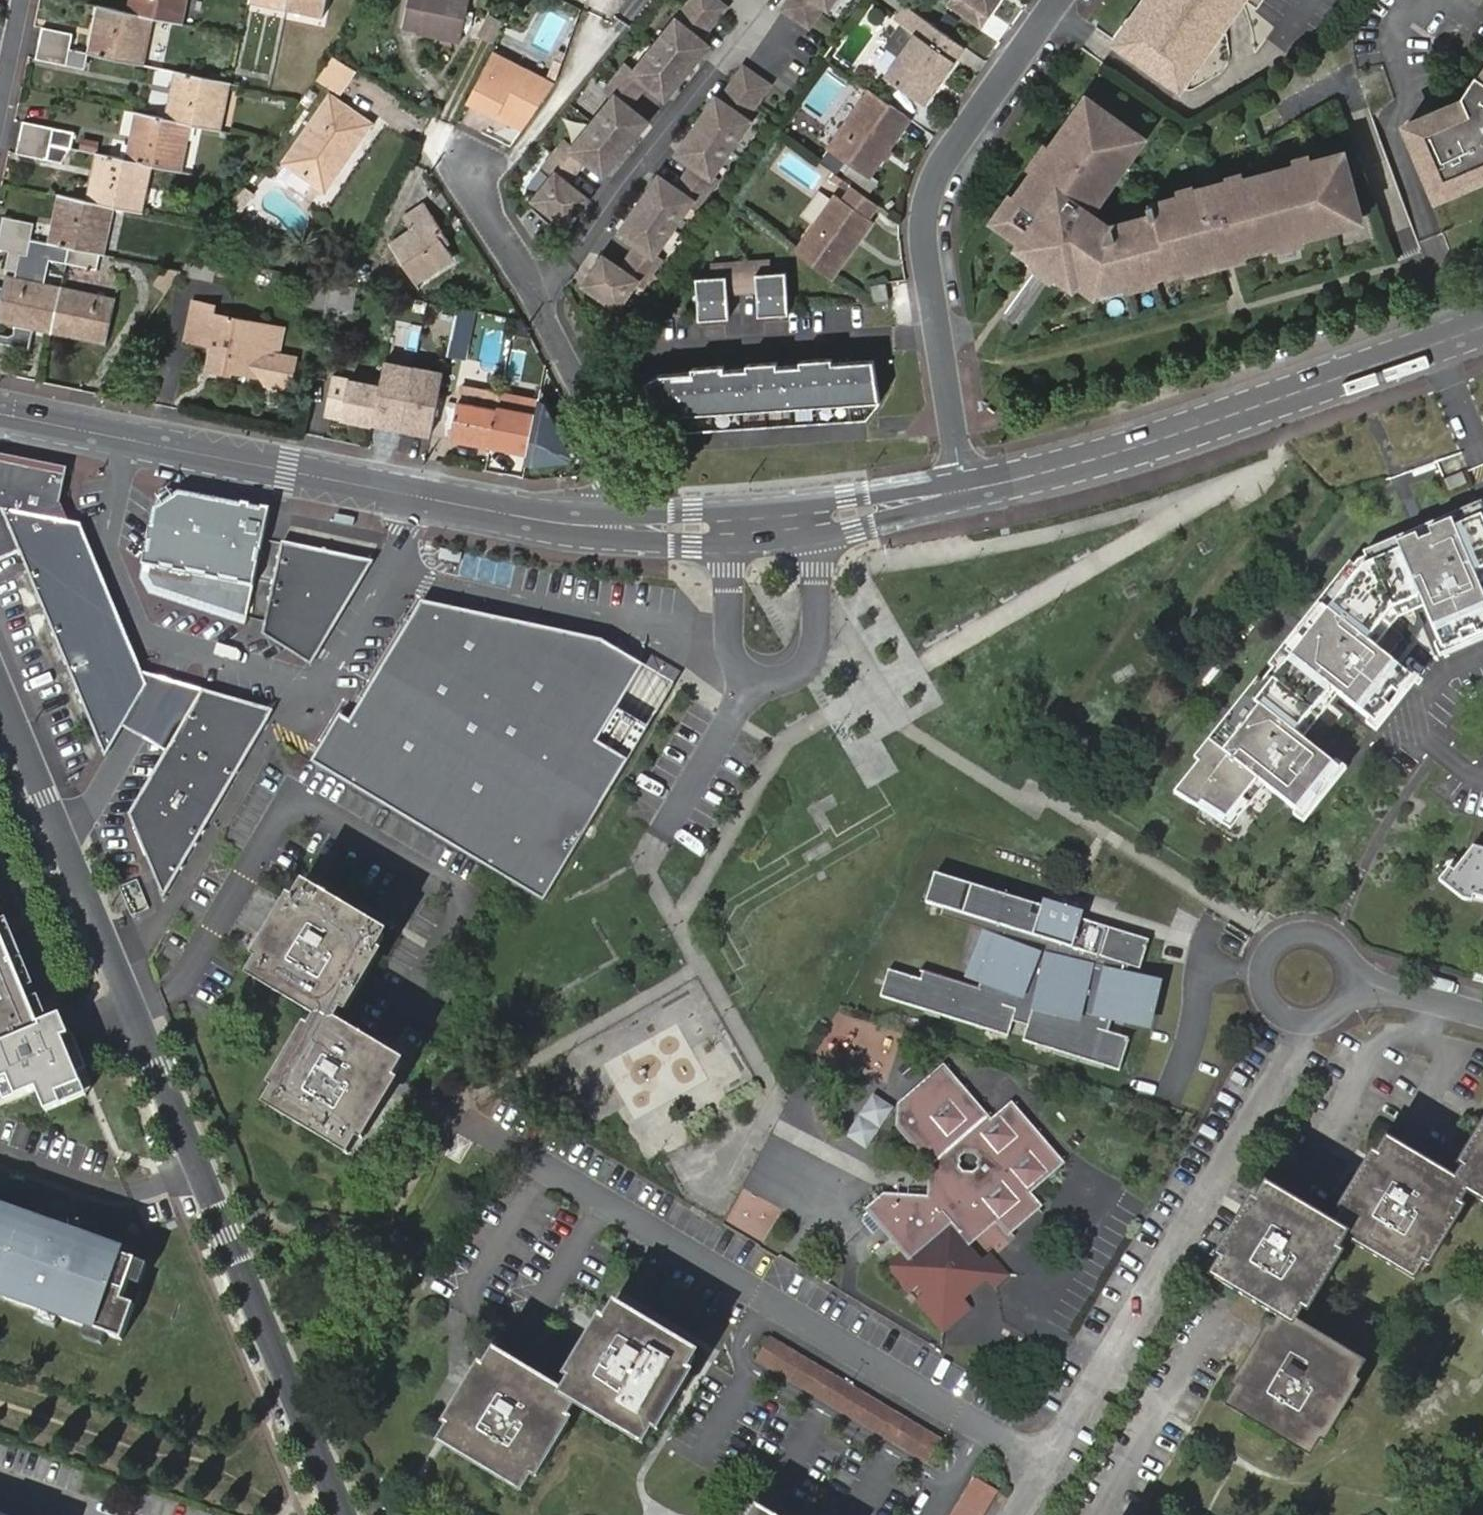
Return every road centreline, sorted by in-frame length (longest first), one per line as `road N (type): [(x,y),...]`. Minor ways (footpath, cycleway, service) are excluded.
road 1 (residential): [(1043,1461),(454,1116)]
road 2 (tertiary): [(637,526),(570,524),(0,411)]
road 3 (residential): [(637,526),(626,486),(481,202),(472,165),(510,161),(597,43)]
road 4 (tertiary): [(1482,325),(1147,443),(968,490)]
road 5 (residential): [(968,490),(922,227),(929,186),(948,152),(1058,0)]
road 6 (residential): [(1299,1022),(1043,1461)]
road 7 (tertiary): [(348,1514),(203,1171)]
road 8 (tertiary): [(141,1016),(0,674)]
road 9 (tertiary): [(968,490),(819,518),(637,526)]
road 10 (residential): [(0,878),(59,1009),(106,1024),(141,1016)]
road 11 (residential): [(1352,988),(1340,943),(1311,930),(1280,938),(1266,956),(1261,981),(1273,1008),(1299,1022)]
road 12 (residential): [(203,1171),(149,1188),(101,1185),(0,1150)]
road 13 (tertiary): [(203,1171),(141,1016)]
road 14 (residential): [(1482,1016),(1352,988)]

